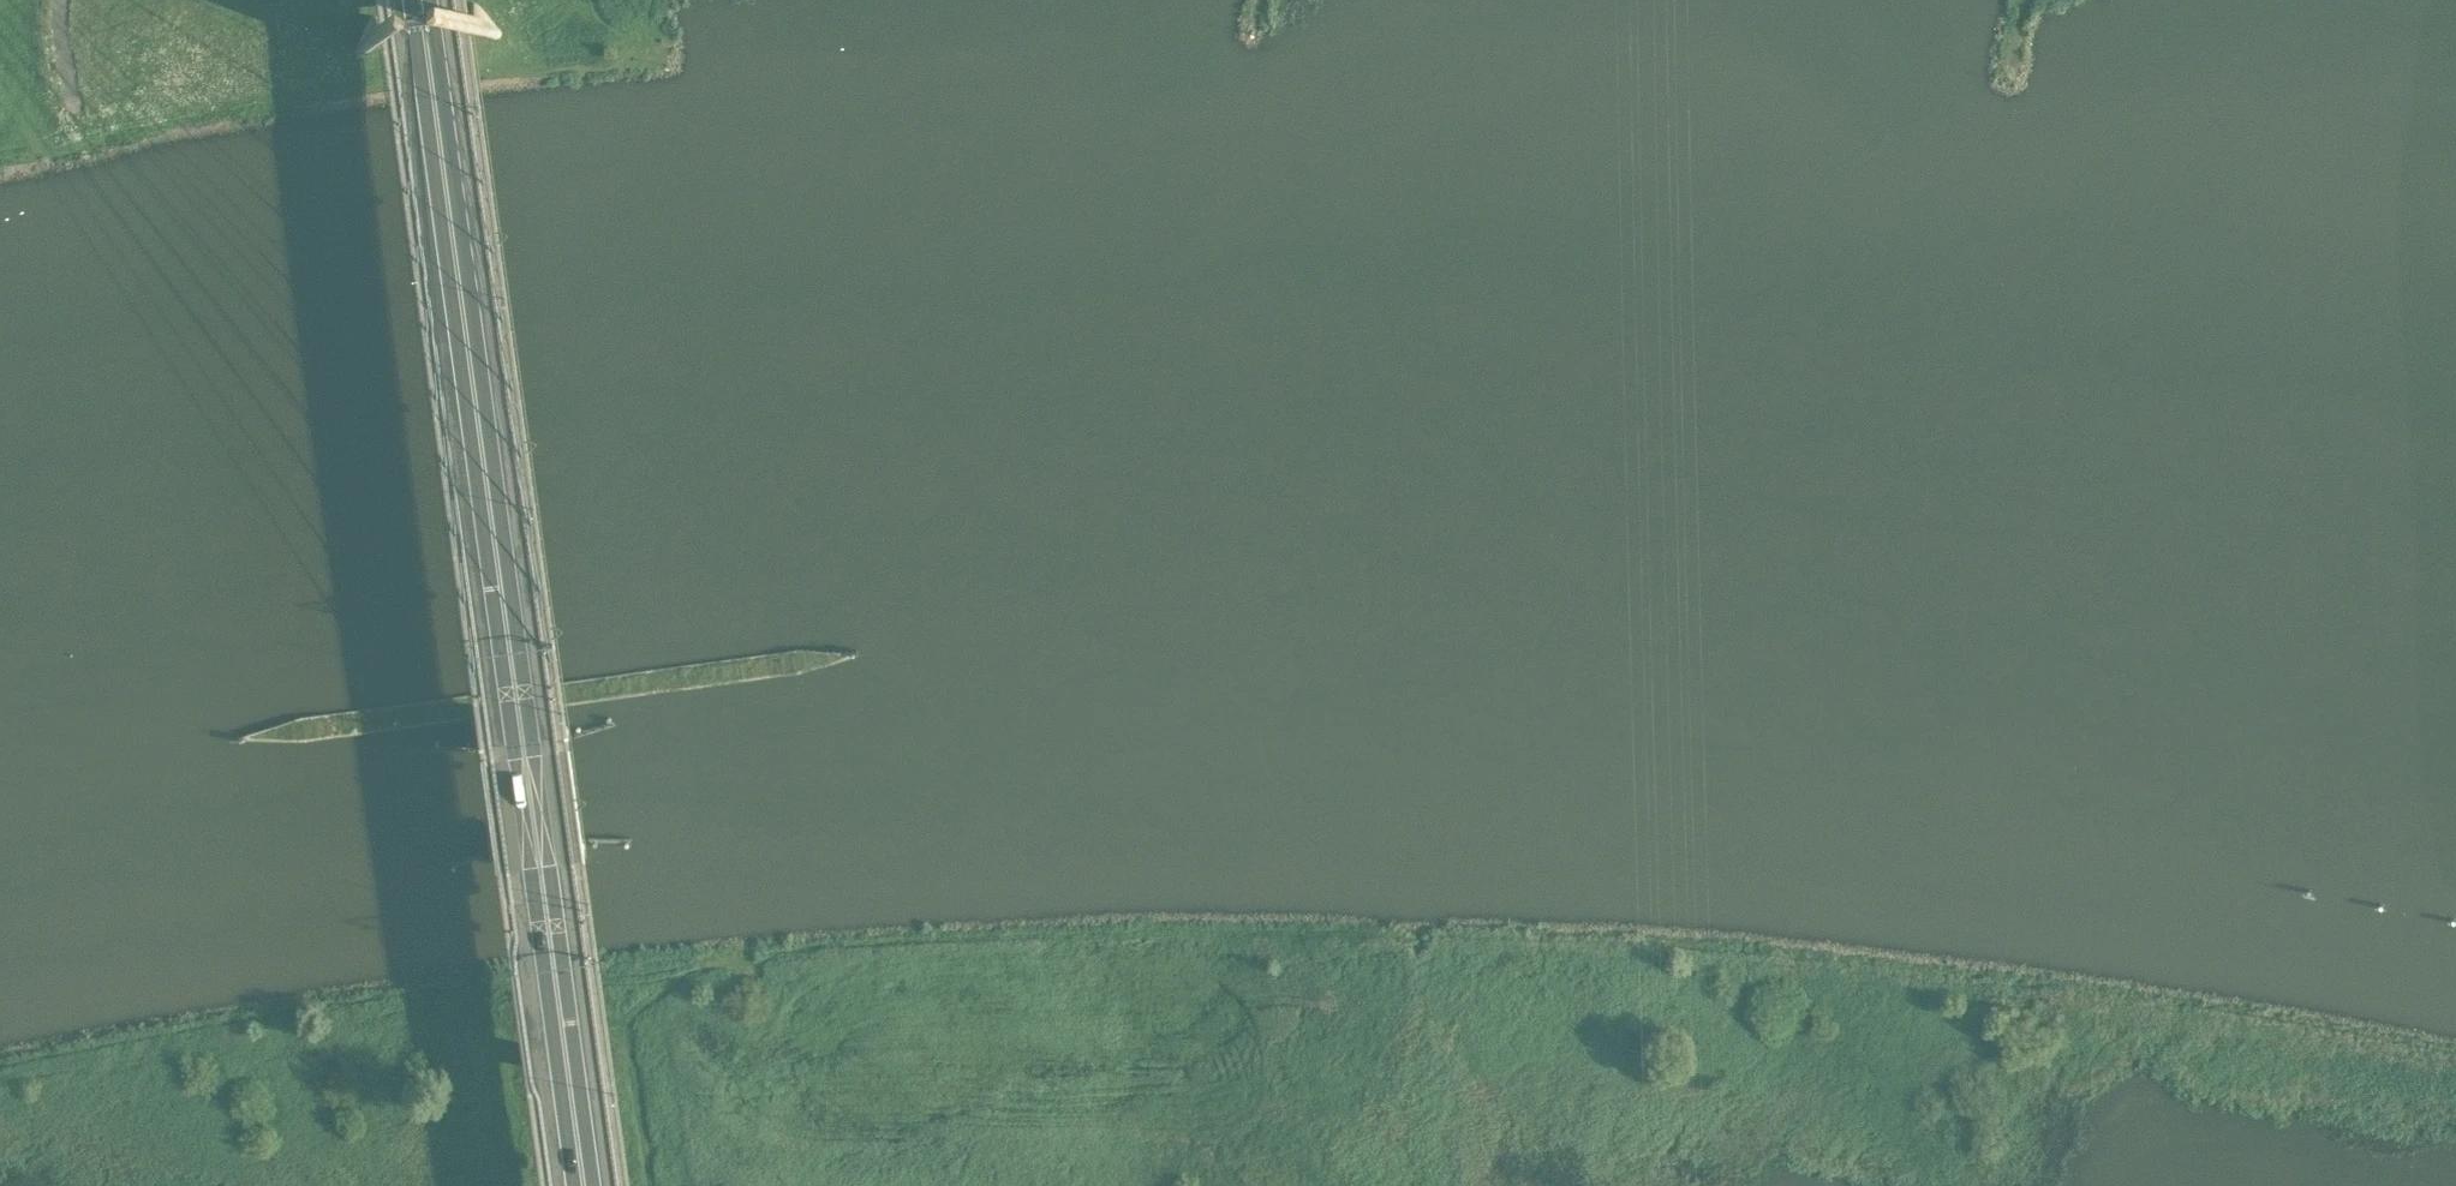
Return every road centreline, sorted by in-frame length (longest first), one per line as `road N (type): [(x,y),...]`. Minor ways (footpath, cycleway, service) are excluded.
road 1 (trunk): [(585,1185),(421,0)]

